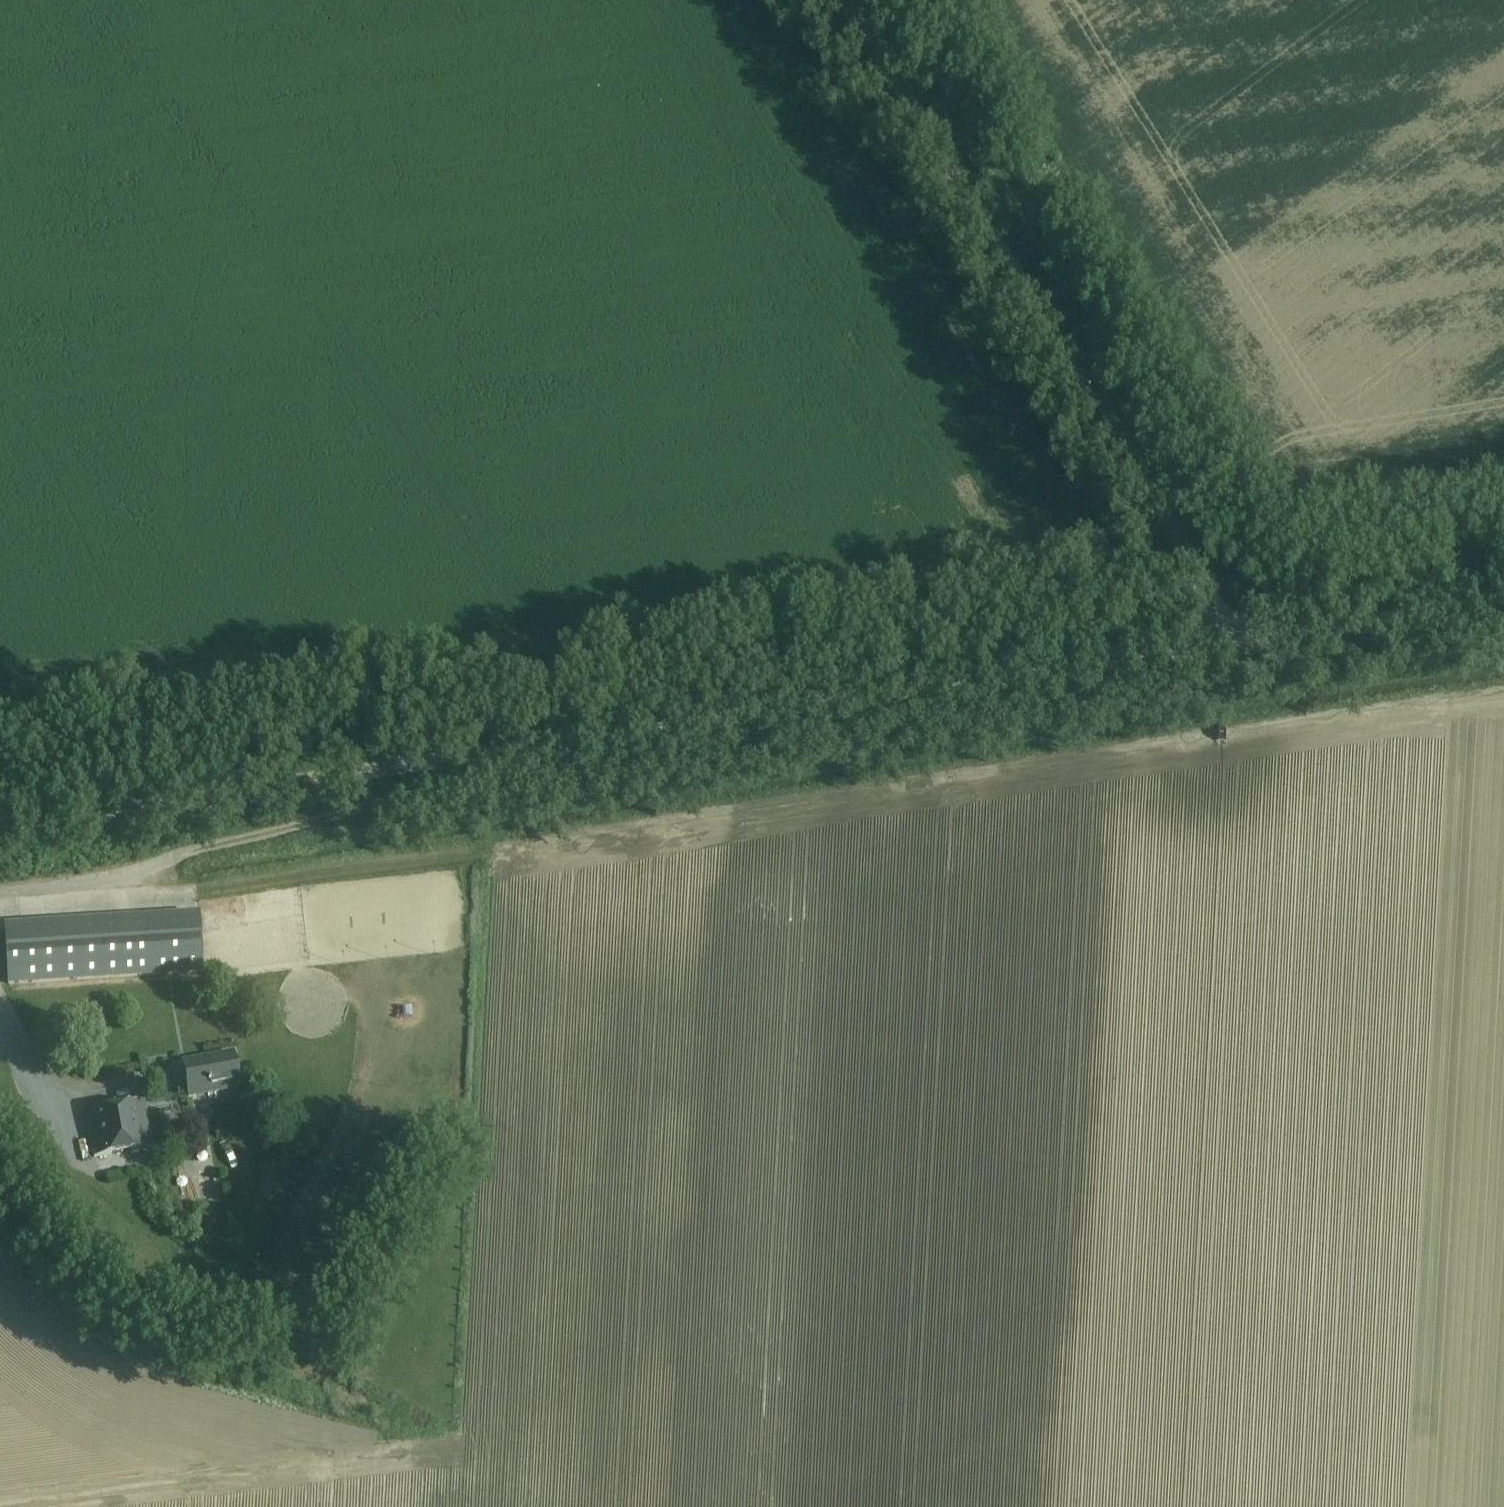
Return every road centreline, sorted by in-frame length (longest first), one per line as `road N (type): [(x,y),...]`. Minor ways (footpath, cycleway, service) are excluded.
road 1 (unclassified): [(1231,643),(0,831)]
road 2 (unclassified): [(1231,643),(1203,581),(845,0)]
road 3 (unclassified): [(1503,600),(1231,643)]

